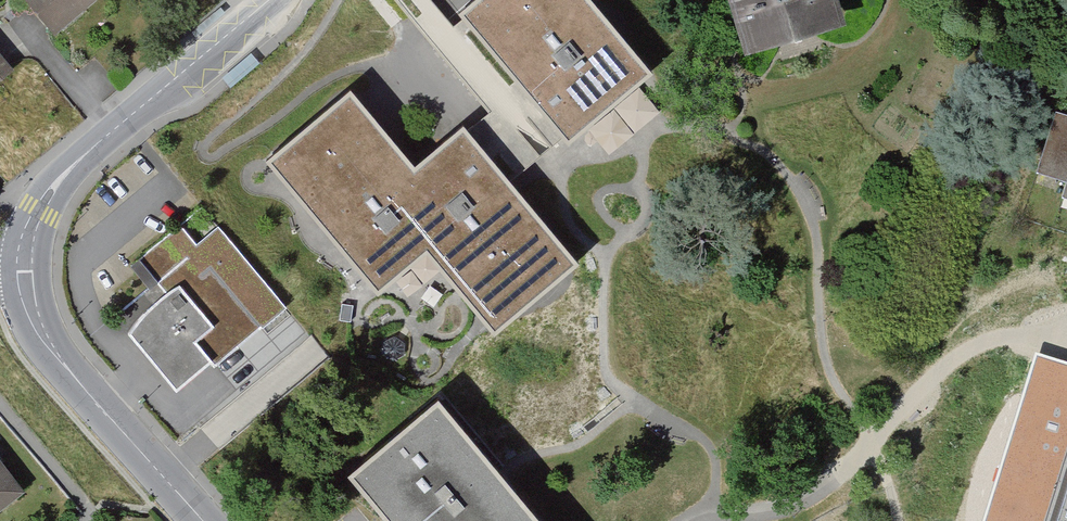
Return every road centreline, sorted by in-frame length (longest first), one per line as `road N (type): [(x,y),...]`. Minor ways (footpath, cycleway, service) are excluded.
road 1 (residential): [(268,0),(61,180),(40,211),(25,268)]
road 2 (unclassified): [(25,268),(47,345),(204,520)]

